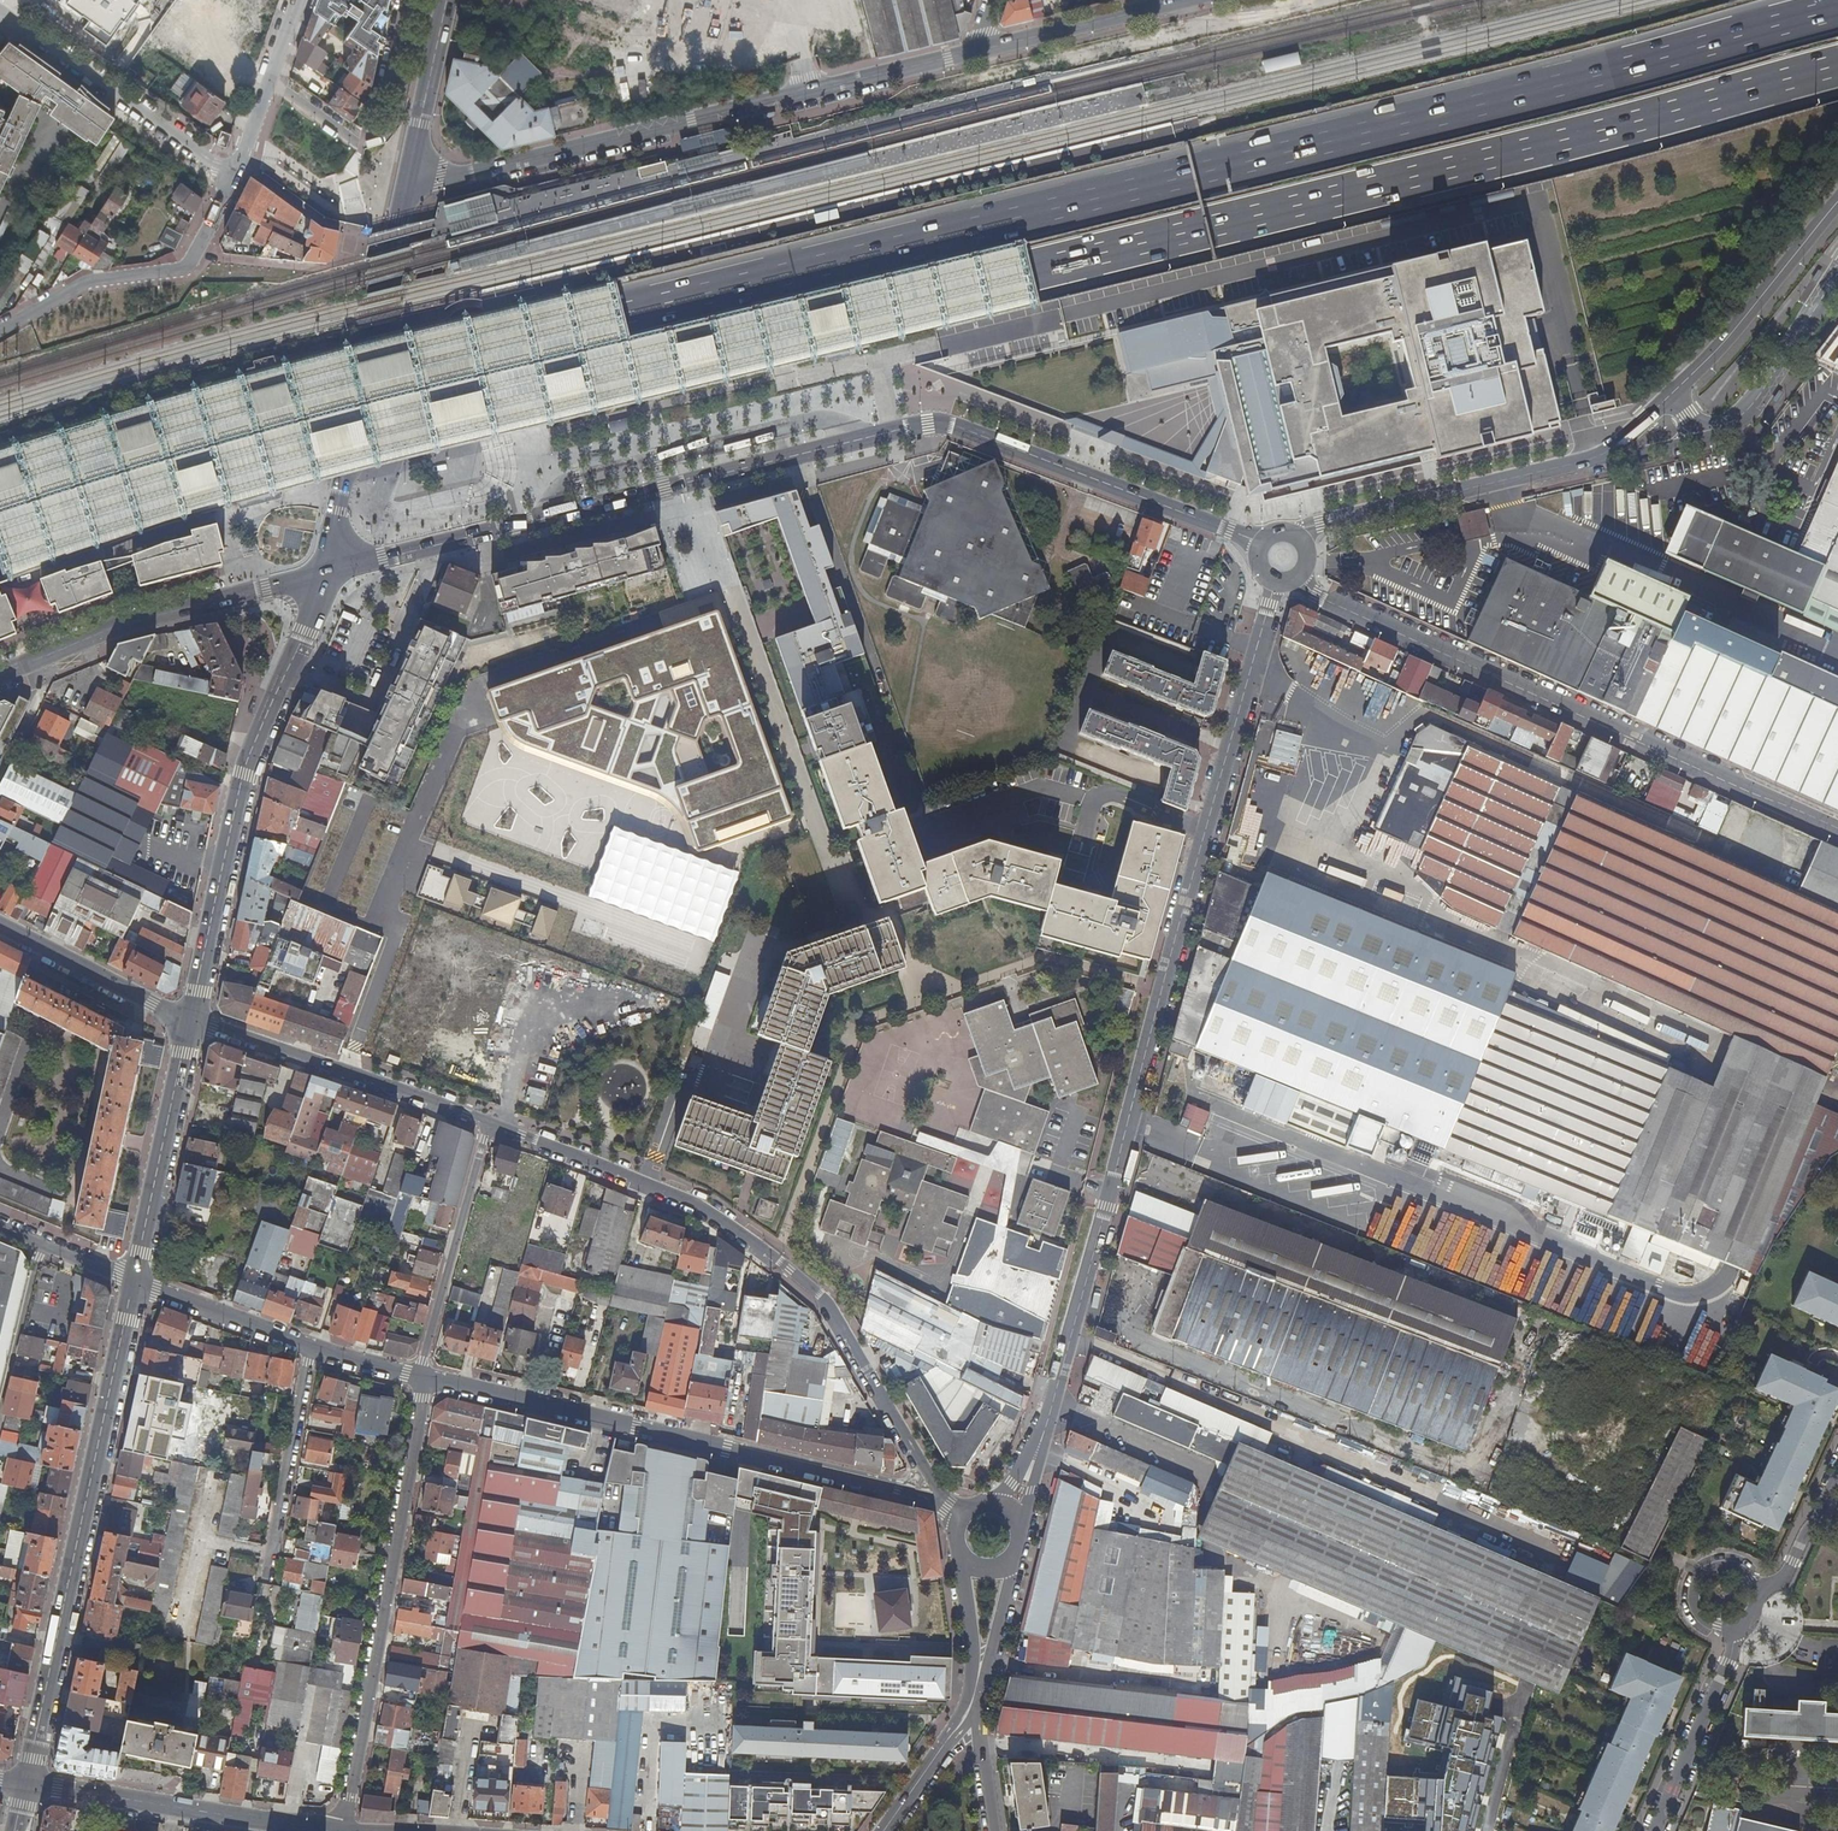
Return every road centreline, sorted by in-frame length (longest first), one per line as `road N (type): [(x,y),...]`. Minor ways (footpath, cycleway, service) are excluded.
road 1 (motorway): [(0,545),(109,504),(289,453),(1837,68)]
road 2 (motorway): [(1837,15),(525,337),(0,486)]
road 3 (residential): [(1262,543),(929,423),(321,574)]
road 4 (residential): [(1004,1509),(1017,1498),(1035,1453),(1077,1310),(1276,580)]
road 5 (residential): [(963,1516),(832,1318),(795,1280),(678,1199),(490,1126)]
road 6 (residential): [(1837,828),(1327,602),(1298,576)]
road 7 (residential): [(421,1378),(916,1496),(960,1520)]
road 8 (primary): [(132,1282),(26,1786)]
road 9 (primary): [(321,574),(244,775),(189,1020)]
road 10 (residential): [(344,1830),(421,1378)]
road 11 (residential): [(1655,1830),(1738,1628),(1758,1595),(1784,1580),(1837,1469)]
road 12 (primary): [(410,174),(321,574)]
road 13 (residential): [(410,174),(440,180),(808,92)]
road 14 (residential): [(321,574),(131,624),(0,677)]
road 15 (secondary): [(26,1786),(344,1830)]
road 16 (residential): [(490,1126),(189,1020)]
road 17 (residential): [(1298,537),(1320,525),(1603,454)]
road 18 (residential): [(0,330),(86,282),(183,268),(234,178)]
road 19 (residential): [(0,19),(234,178)]
road 20 (residential): [(269,79),(362,144),(391,127),(400,88),(390,68),(403,0)]
road 21 (primary): [(189,1020),(132,1282)]
road 22 (residential): [(421,1378),(490,1126)]
road 23 (residential): [(1670,396),(1837,203)]
road 24 (residential): [(270,1573),(312,1346)]
road 25 (residential): [(972,53),(1190,0)]
road 26 (residential): [(1707,438),(1753,404),(1837,276)]
road 27 (residential): [(189,1020),(0,933)]
road 28 (residential): [(132,1282),(312,1346)]
road 29 (primary): [(410,174),(448,0)]
road 30 (residential): [(808,92),(972,53)]
road 31 (residential): [(972,1705),(1018,1544)]
road 32 (residential): [(961,1553),(972,1705)]
road 33 (residential): [(886,1830),(972,1705)]
road 34 (residential): [(0,1230),(132,1282)]
road 35 (residential): [(994,1830),(972,1705)]

